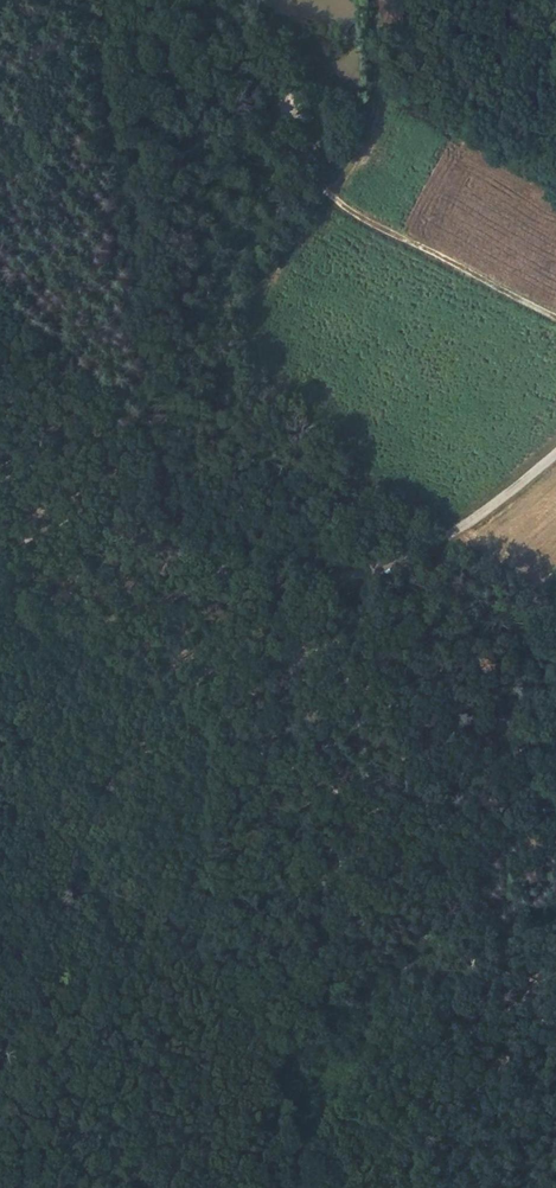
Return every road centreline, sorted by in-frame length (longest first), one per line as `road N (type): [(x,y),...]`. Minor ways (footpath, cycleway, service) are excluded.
road 1 (track): [(555,1049),(447,899),(370,812),(213,704),(0,493)]
road 2 (track): [(555,318),(345,209),(290,158),(253,144),(215,147),(113,198),(0,202)]
road 3 (unclassified): [(555,454),(437,545),(335,580),(280,579)]
road 4 (track): [(0,488),(141,544),(280,579)]

